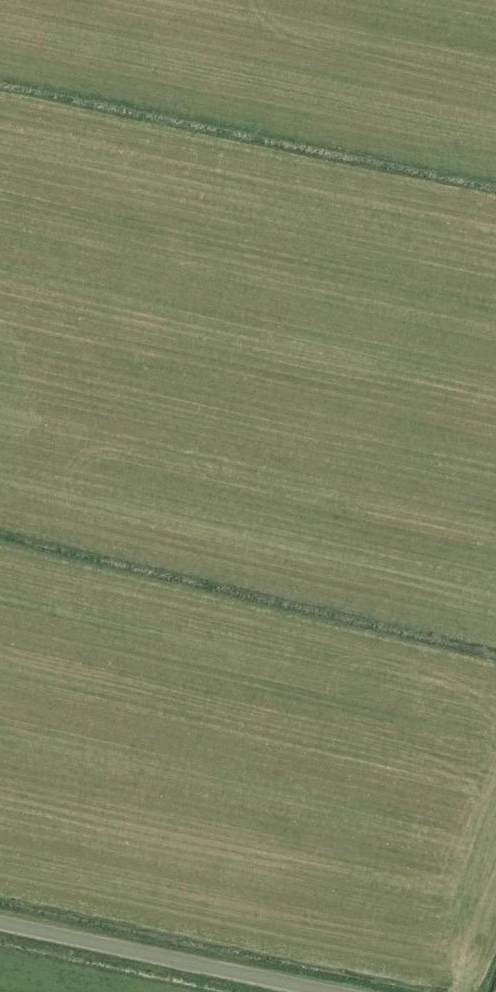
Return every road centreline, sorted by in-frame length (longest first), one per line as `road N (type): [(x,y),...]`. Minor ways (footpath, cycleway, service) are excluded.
road 1 (unclassified): [(332,991),(0,921)]

